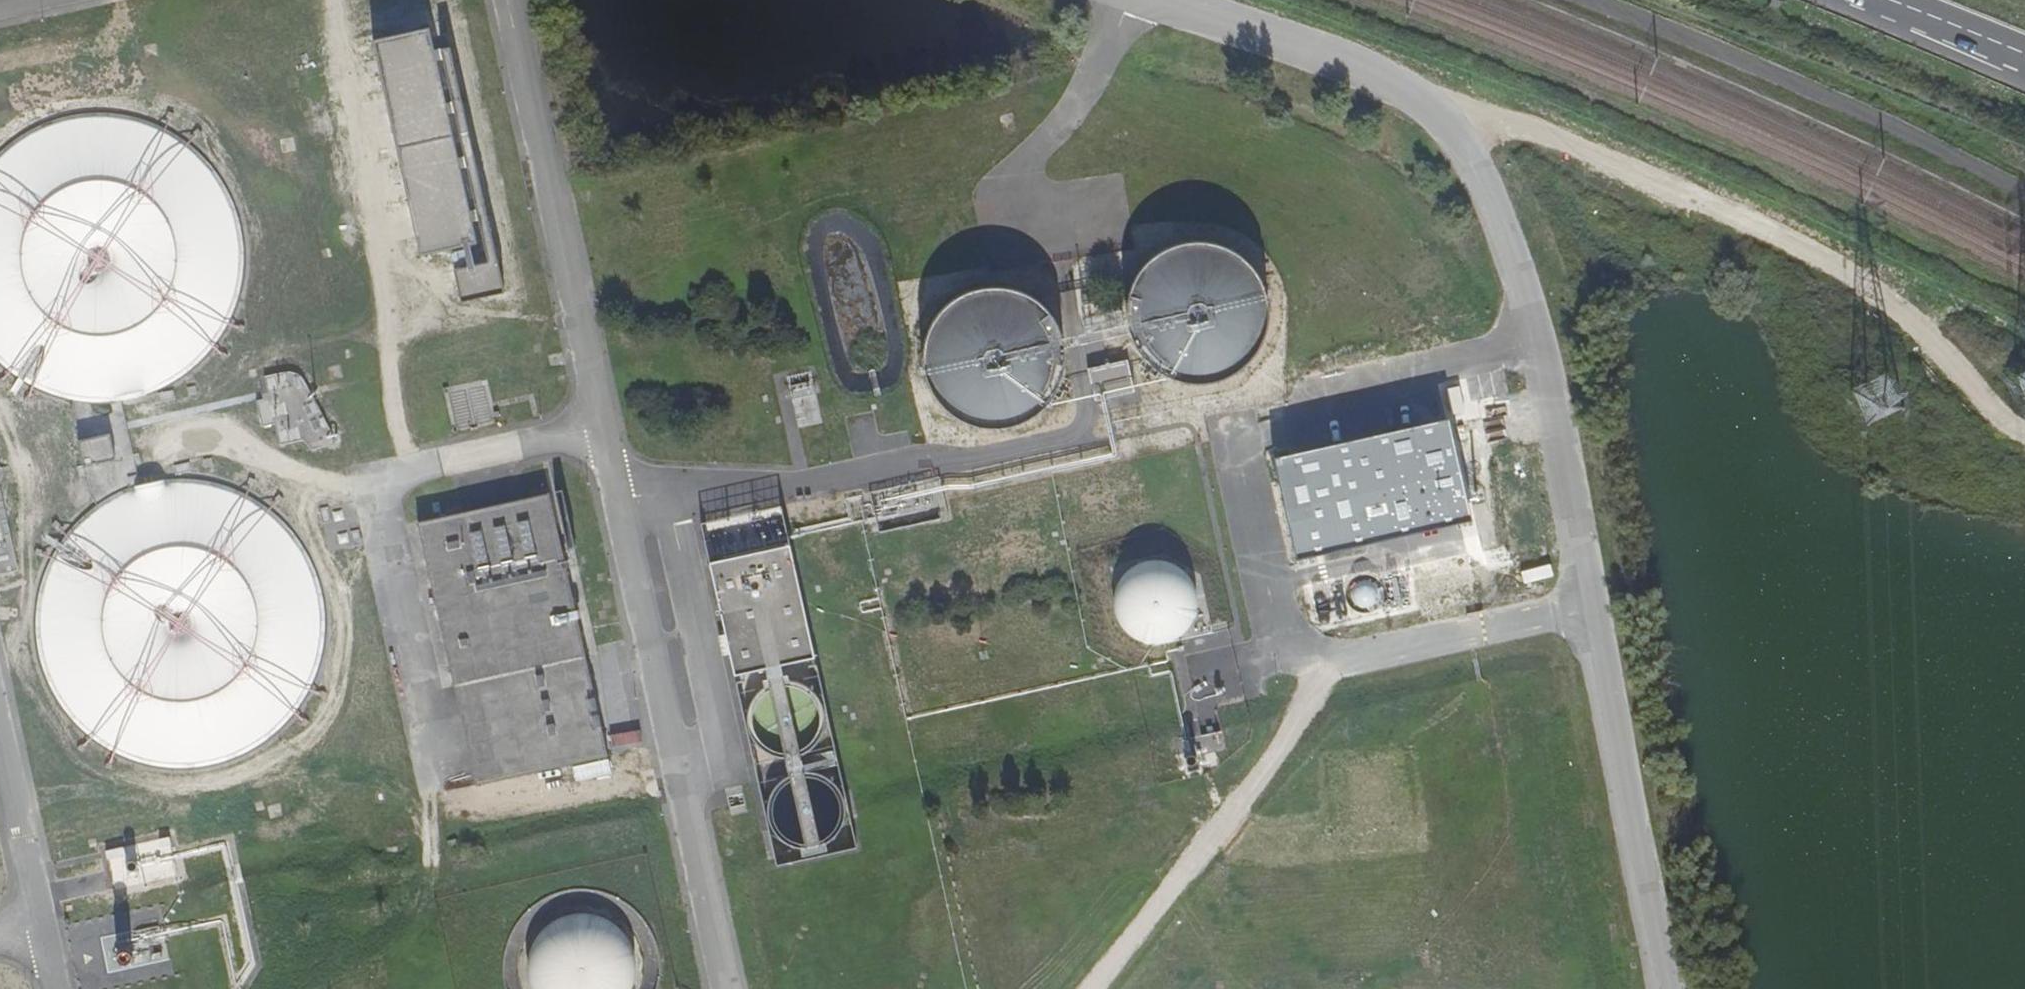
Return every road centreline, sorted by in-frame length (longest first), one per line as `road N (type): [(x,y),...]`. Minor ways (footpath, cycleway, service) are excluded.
road 1 (track): [(1325,660),(1232,814),(1091,988)]
road 2 (trunk): [(1884,0),(2024,59)]

